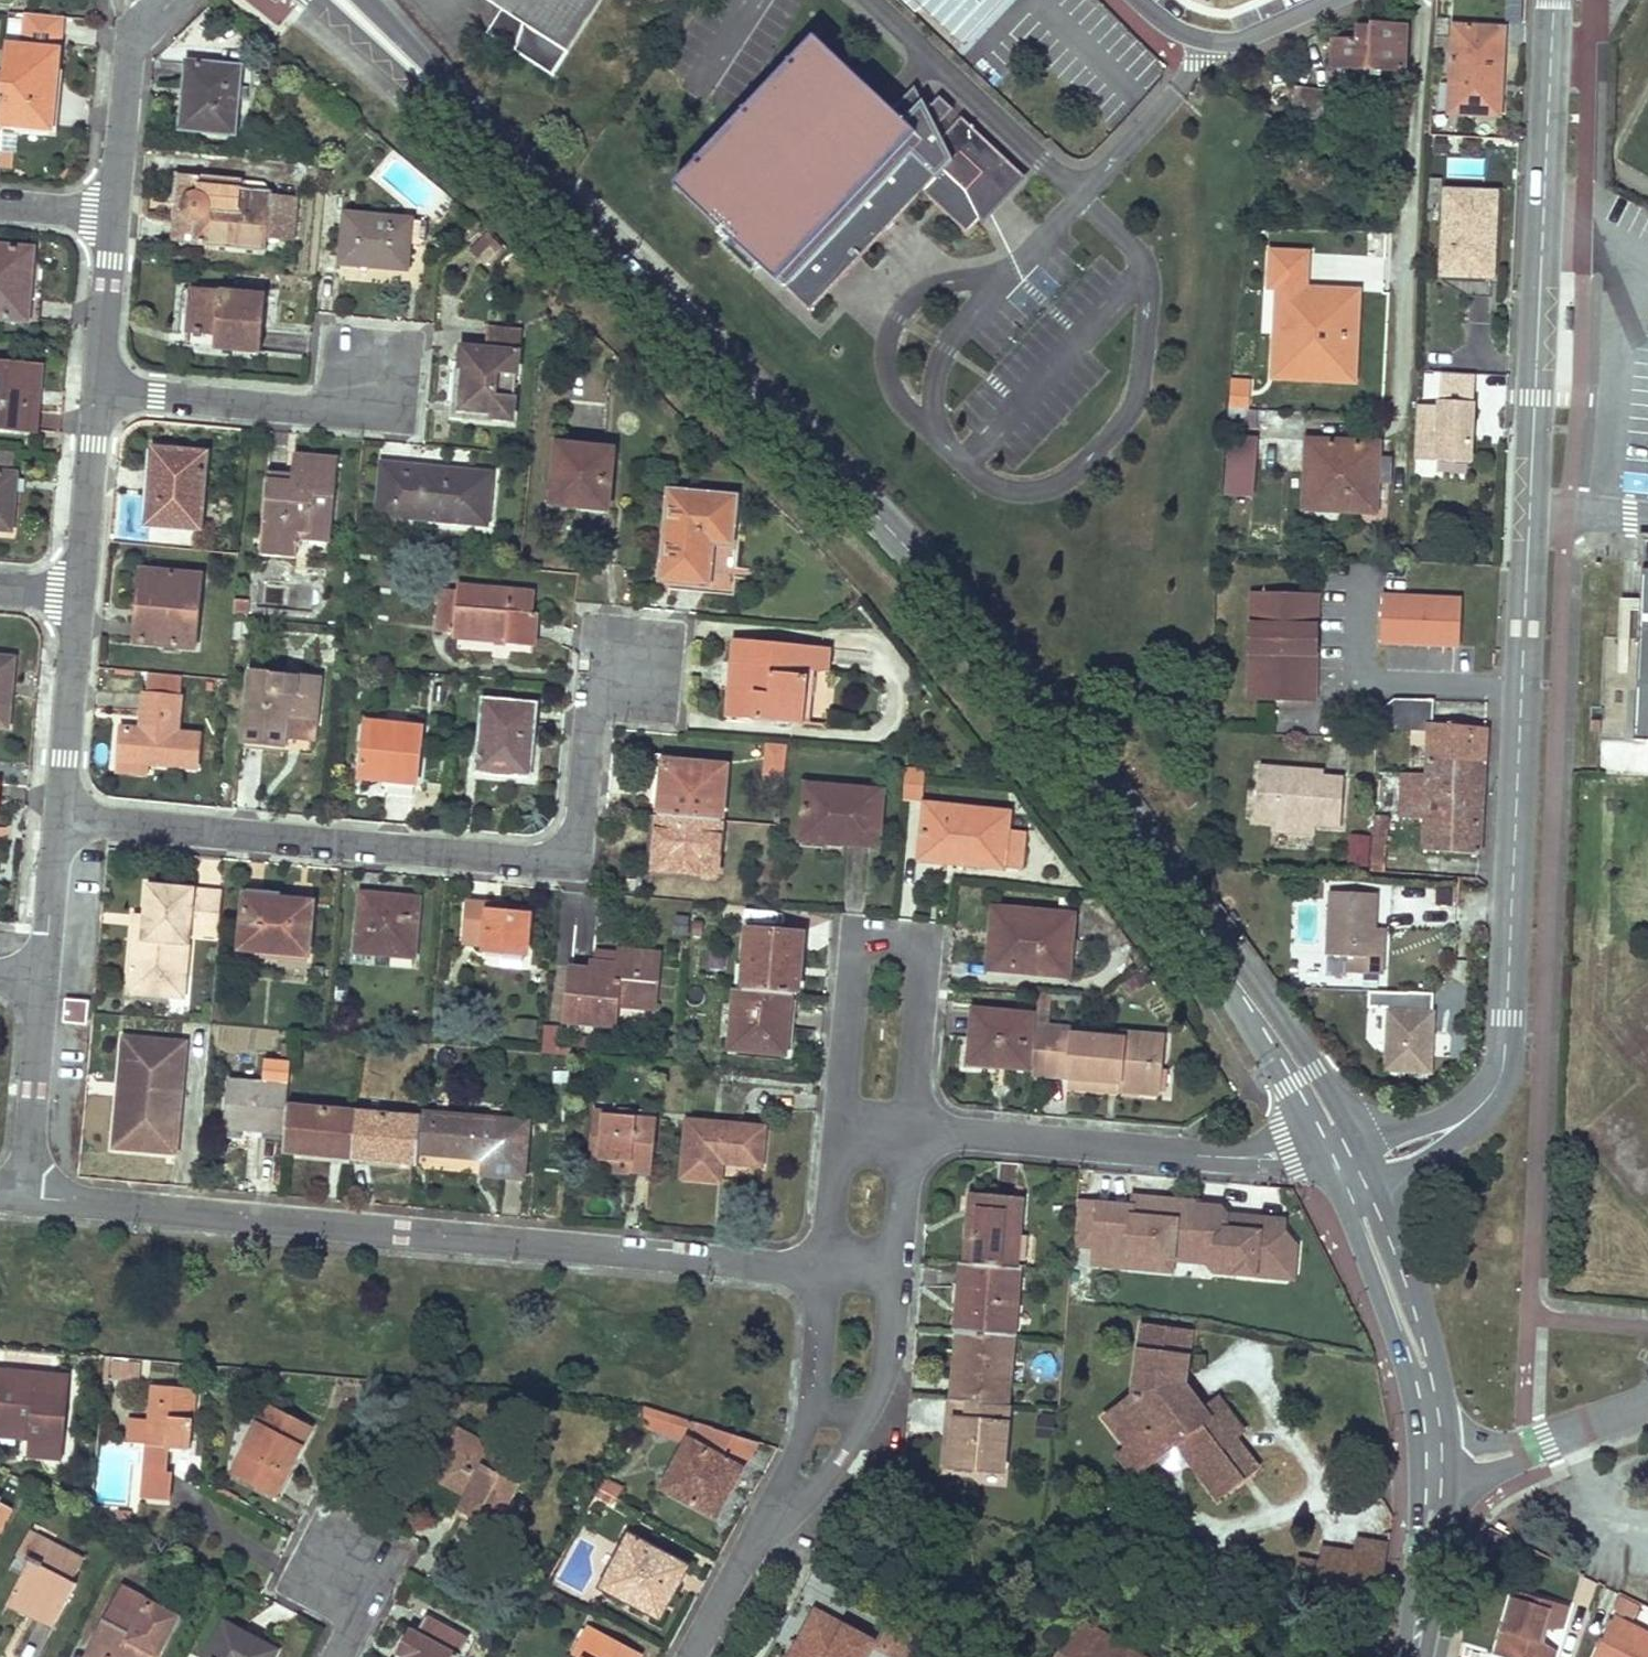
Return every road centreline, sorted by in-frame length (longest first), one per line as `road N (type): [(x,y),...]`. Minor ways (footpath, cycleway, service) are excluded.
road 1 (tertiary): [(521,167),(896,536),(1078,752),(1277,1032),(1341,1141)]
road 2 (residential): [(1497,1085),(1507,1016),(1555,0)]
road 3 (residential): [(821,1266),(30,1190)]
road 4 (residential): [(62,813),(525,861),(561,850),(577,820),(586,724),(630,665)]
road 5 (residential): [(912,1122),(1200,1156),(1273,1158),(1341,1141)]
road 6 (residential): [(912,1122),(927,965),(911,942),(869,938),(849,958),(834,1116)]
road 7 (residential): [(740,1560),(837,1464),(872,1406),(888,1354),(896,1273)]
road 8 (residential): [(821,1266),(806,1423),(740,1560)]
road 9 (residential): [(99,388),(299,410),(370,379)]
road 10 (tertiary): [(1361,1200),(1427,1382),(1435,1440)]
road 11 (tertiary): [(341,0),(521,167)]
road 12 (tertiary): [(521,167),(366,0)]
road 13 (residential): [(62,813),(82,590)]
road 14 (residential): [(115,211),(131,61),(163,0)]
road 15 (residential): [(30,1190),(48,974)]
road 16 (unclassified): [(1334,0),(1237,43),(1190,37),(1140,0)]
road 17 (residential): [(82,590),(99,388)]
road 18 (residential): [(1361,1200),(1447,1147),(1474,1124),(1497,1085)]
road 19 (residential): [(99,388),(115,211)]
road 20 (tertiary): [(1434,1485),(1412,1656)]
road 21 (residential): [(1497,1085),(1427,1126),(1341,1141)]
road 22 (residential): [(48,974),(62,813)]
road 23 (residential): [(896,1273),(912,1122)]
road 24 (residential): [(834,1116),(821,1266)]
road 25 (residential): [(1531,1444),(1647,1399)]

